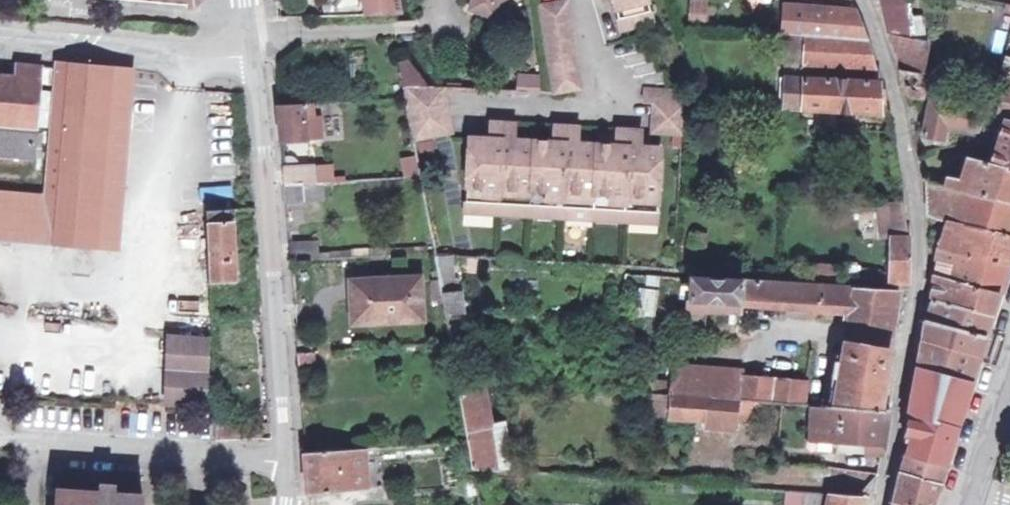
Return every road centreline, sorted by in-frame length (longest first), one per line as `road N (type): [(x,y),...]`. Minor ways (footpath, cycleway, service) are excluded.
road 1 (residential): [(881,504),(923,263),(909,152),(862,0)]
road 2 (unclassified): [(255,61),(289,504)]
road 3 (unclassified): [(255,61),(0,42)]
road 4 (unclassified): [(961,504),(1009,369)]

